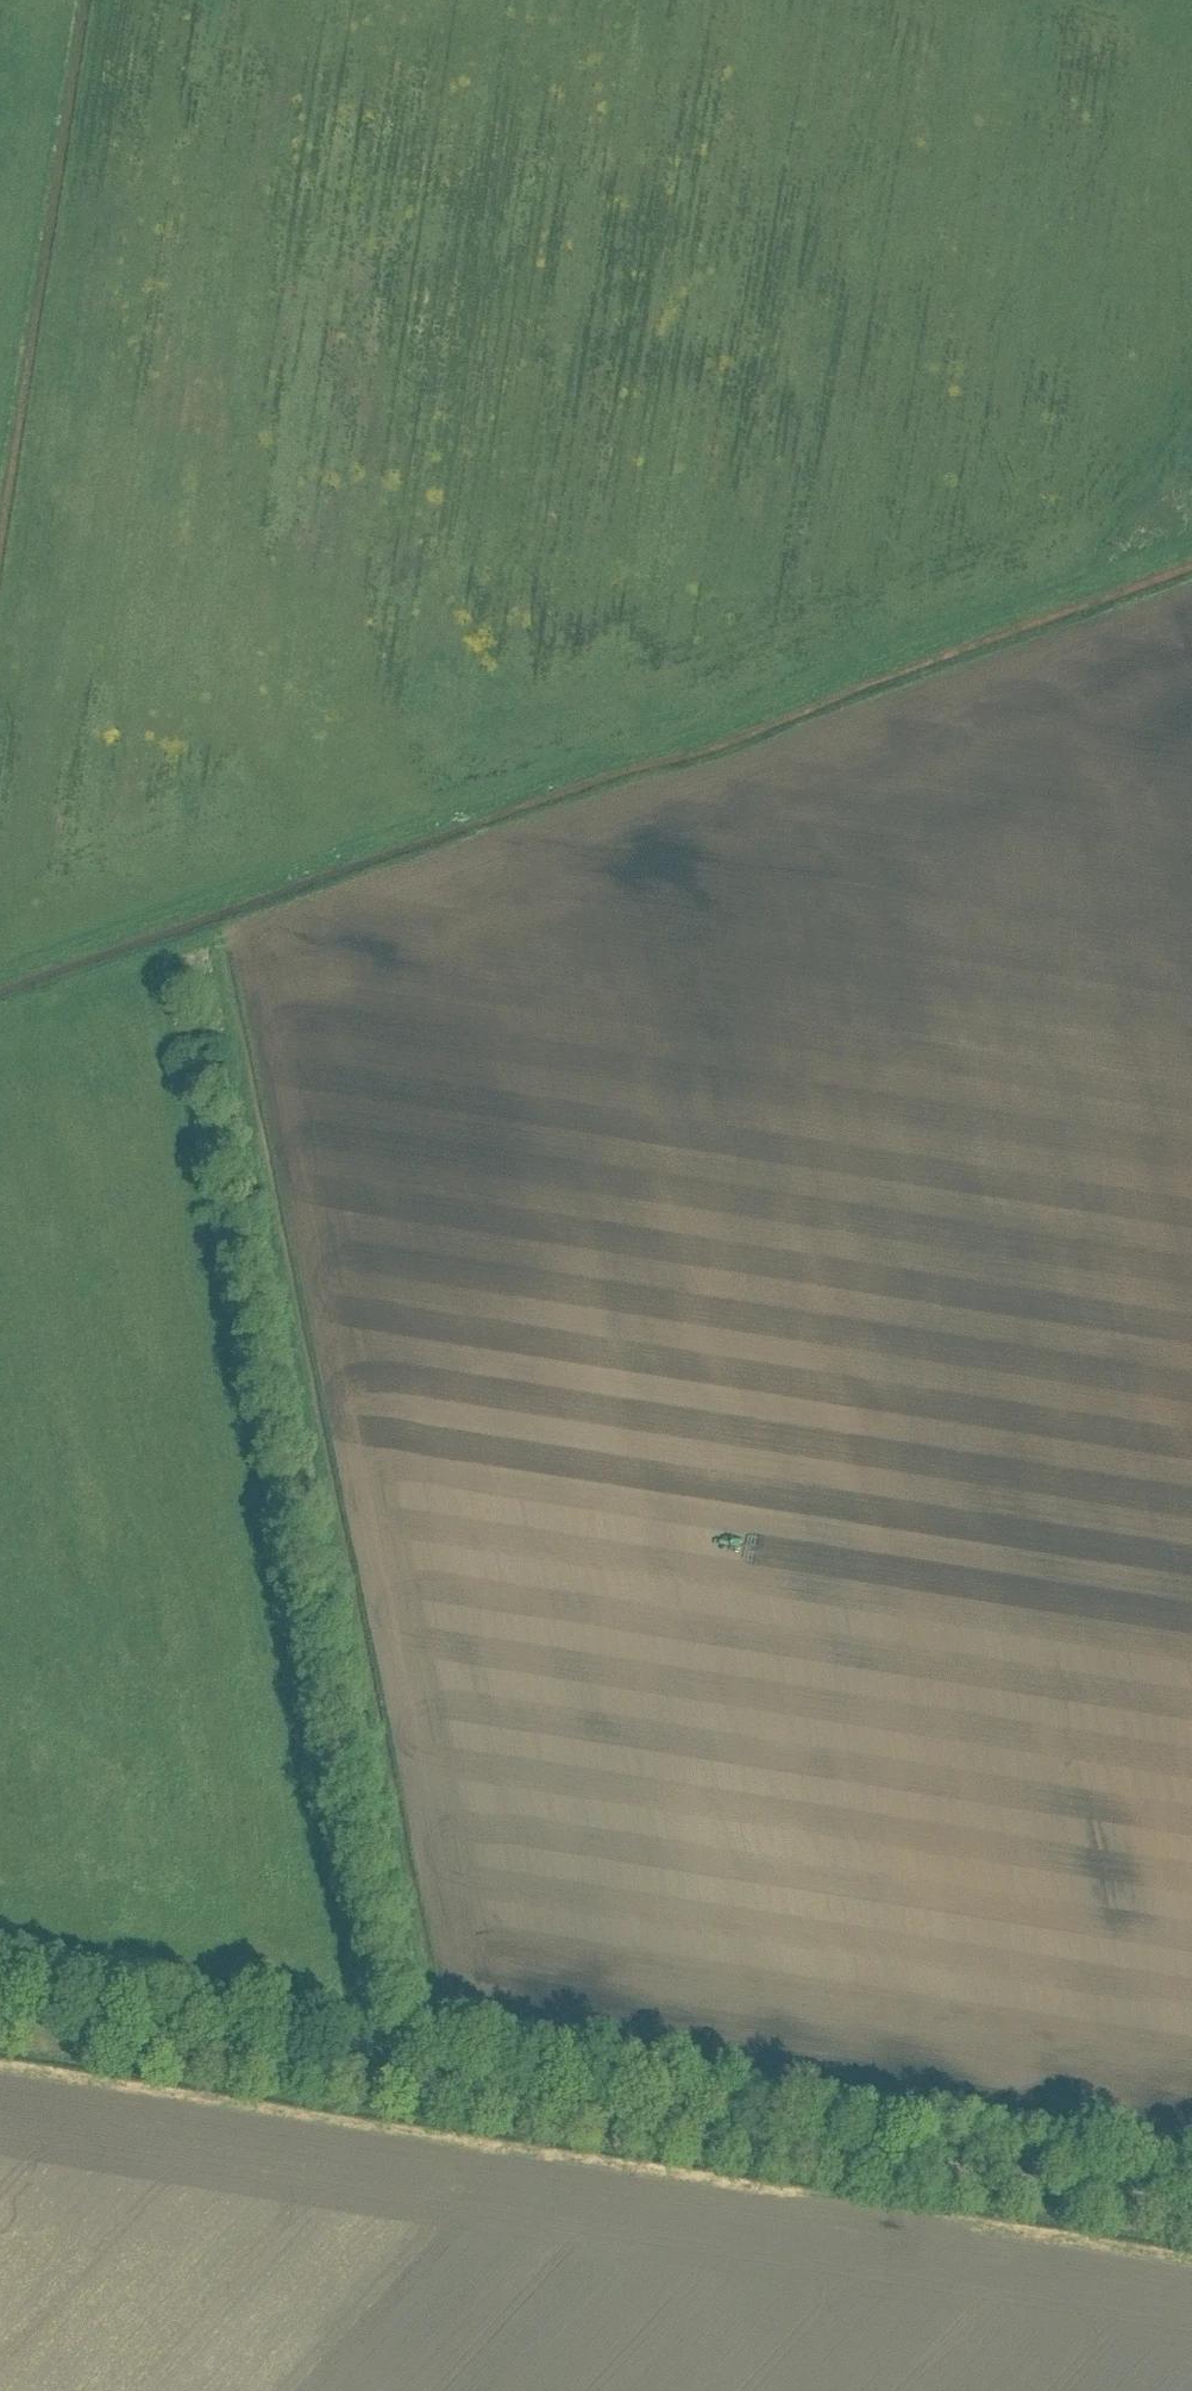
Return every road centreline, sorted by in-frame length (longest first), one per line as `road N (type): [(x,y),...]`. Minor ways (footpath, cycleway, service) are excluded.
road 1 (unclassified): [(0,2018),(1191,2211)]

